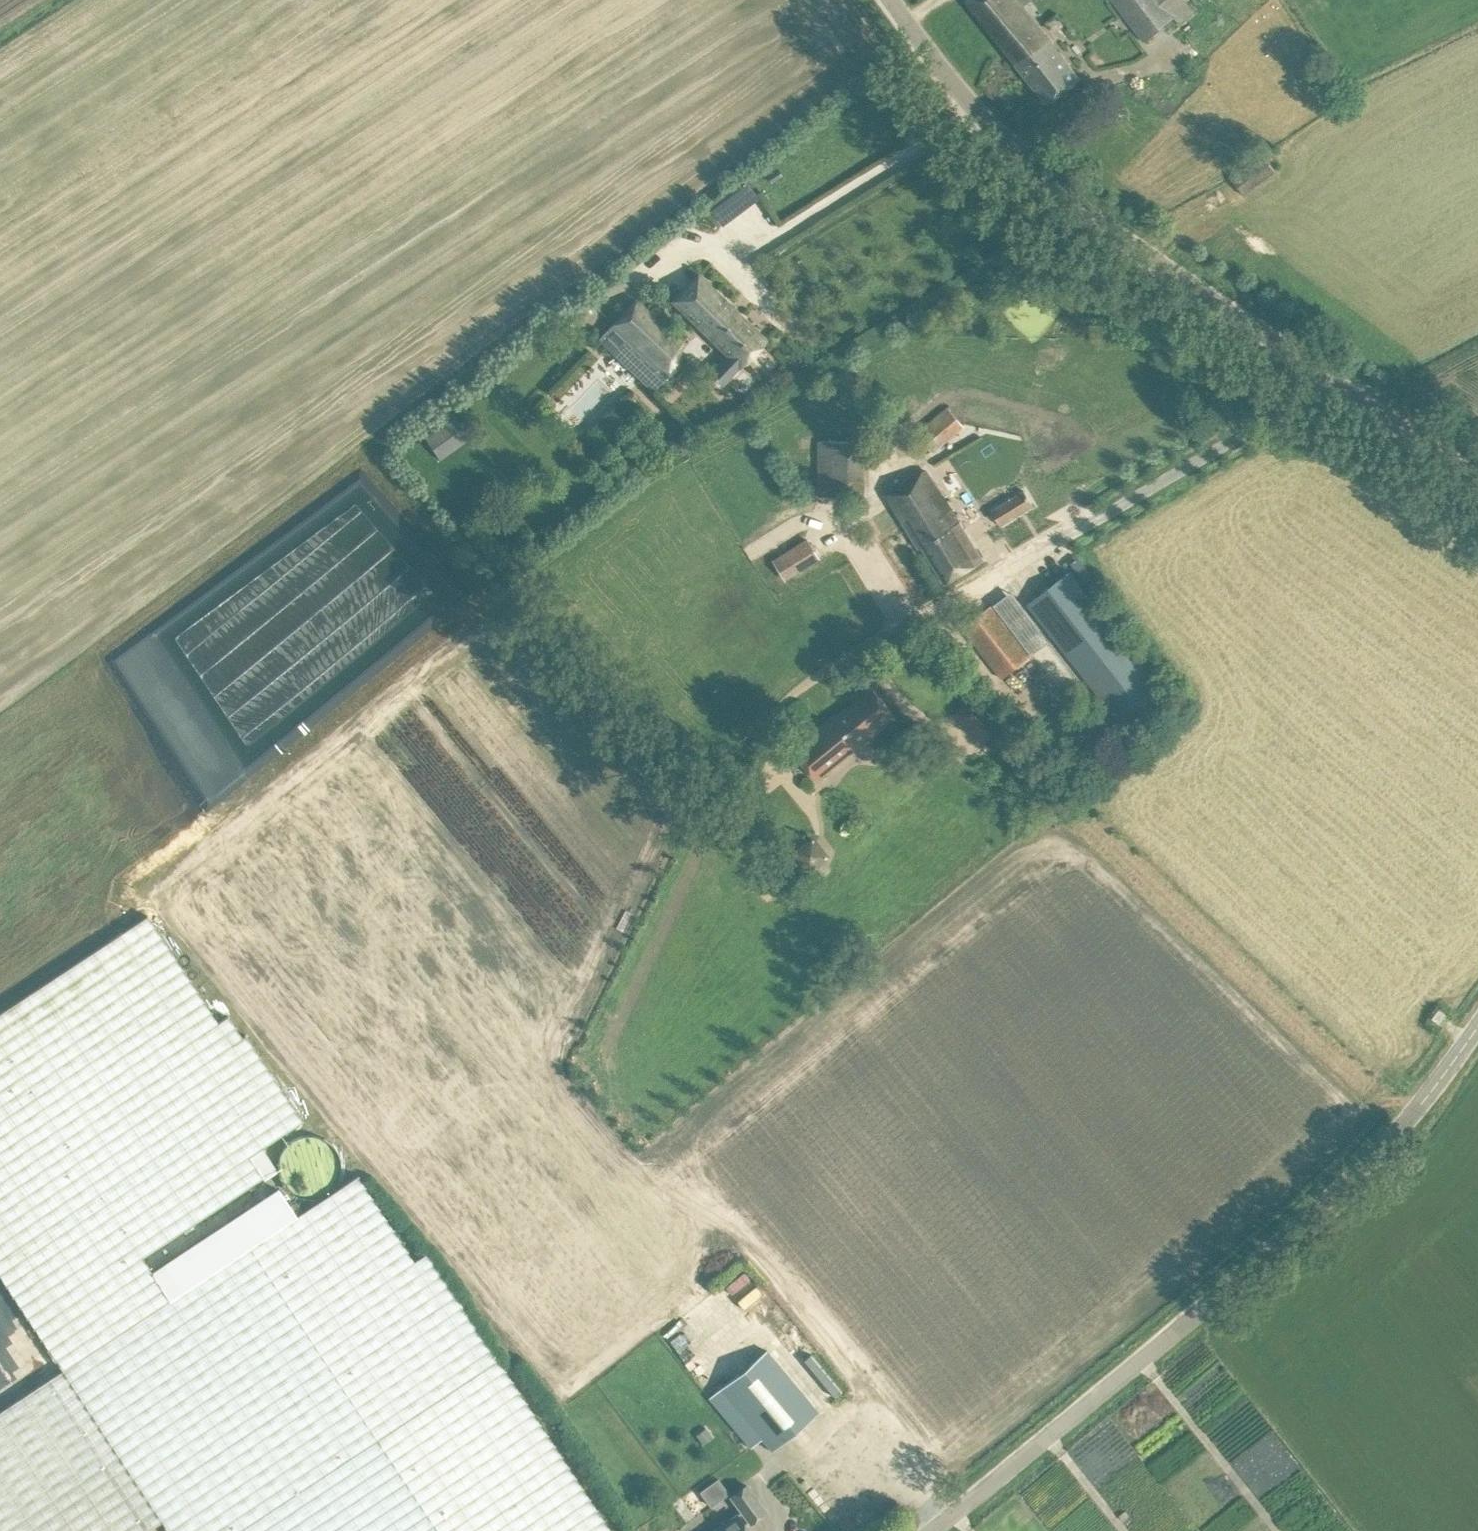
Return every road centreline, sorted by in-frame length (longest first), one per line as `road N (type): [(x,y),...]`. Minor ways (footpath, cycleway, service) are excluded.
road 1 (unclassified): [(934,1530),(1362,1170),(1477,1027)]
road 2 (unclassified): [(1324,375),(1029,163),(947,74),(894,0)]
road 3 (unclassified): [(858,649),(1224,444),(1324,375)]
road 4 (unclassified): [(1477,479),(1324,375)]
road 5 (track): [(782,773),(767,741),(772,719),(792,694),(858,649)]

